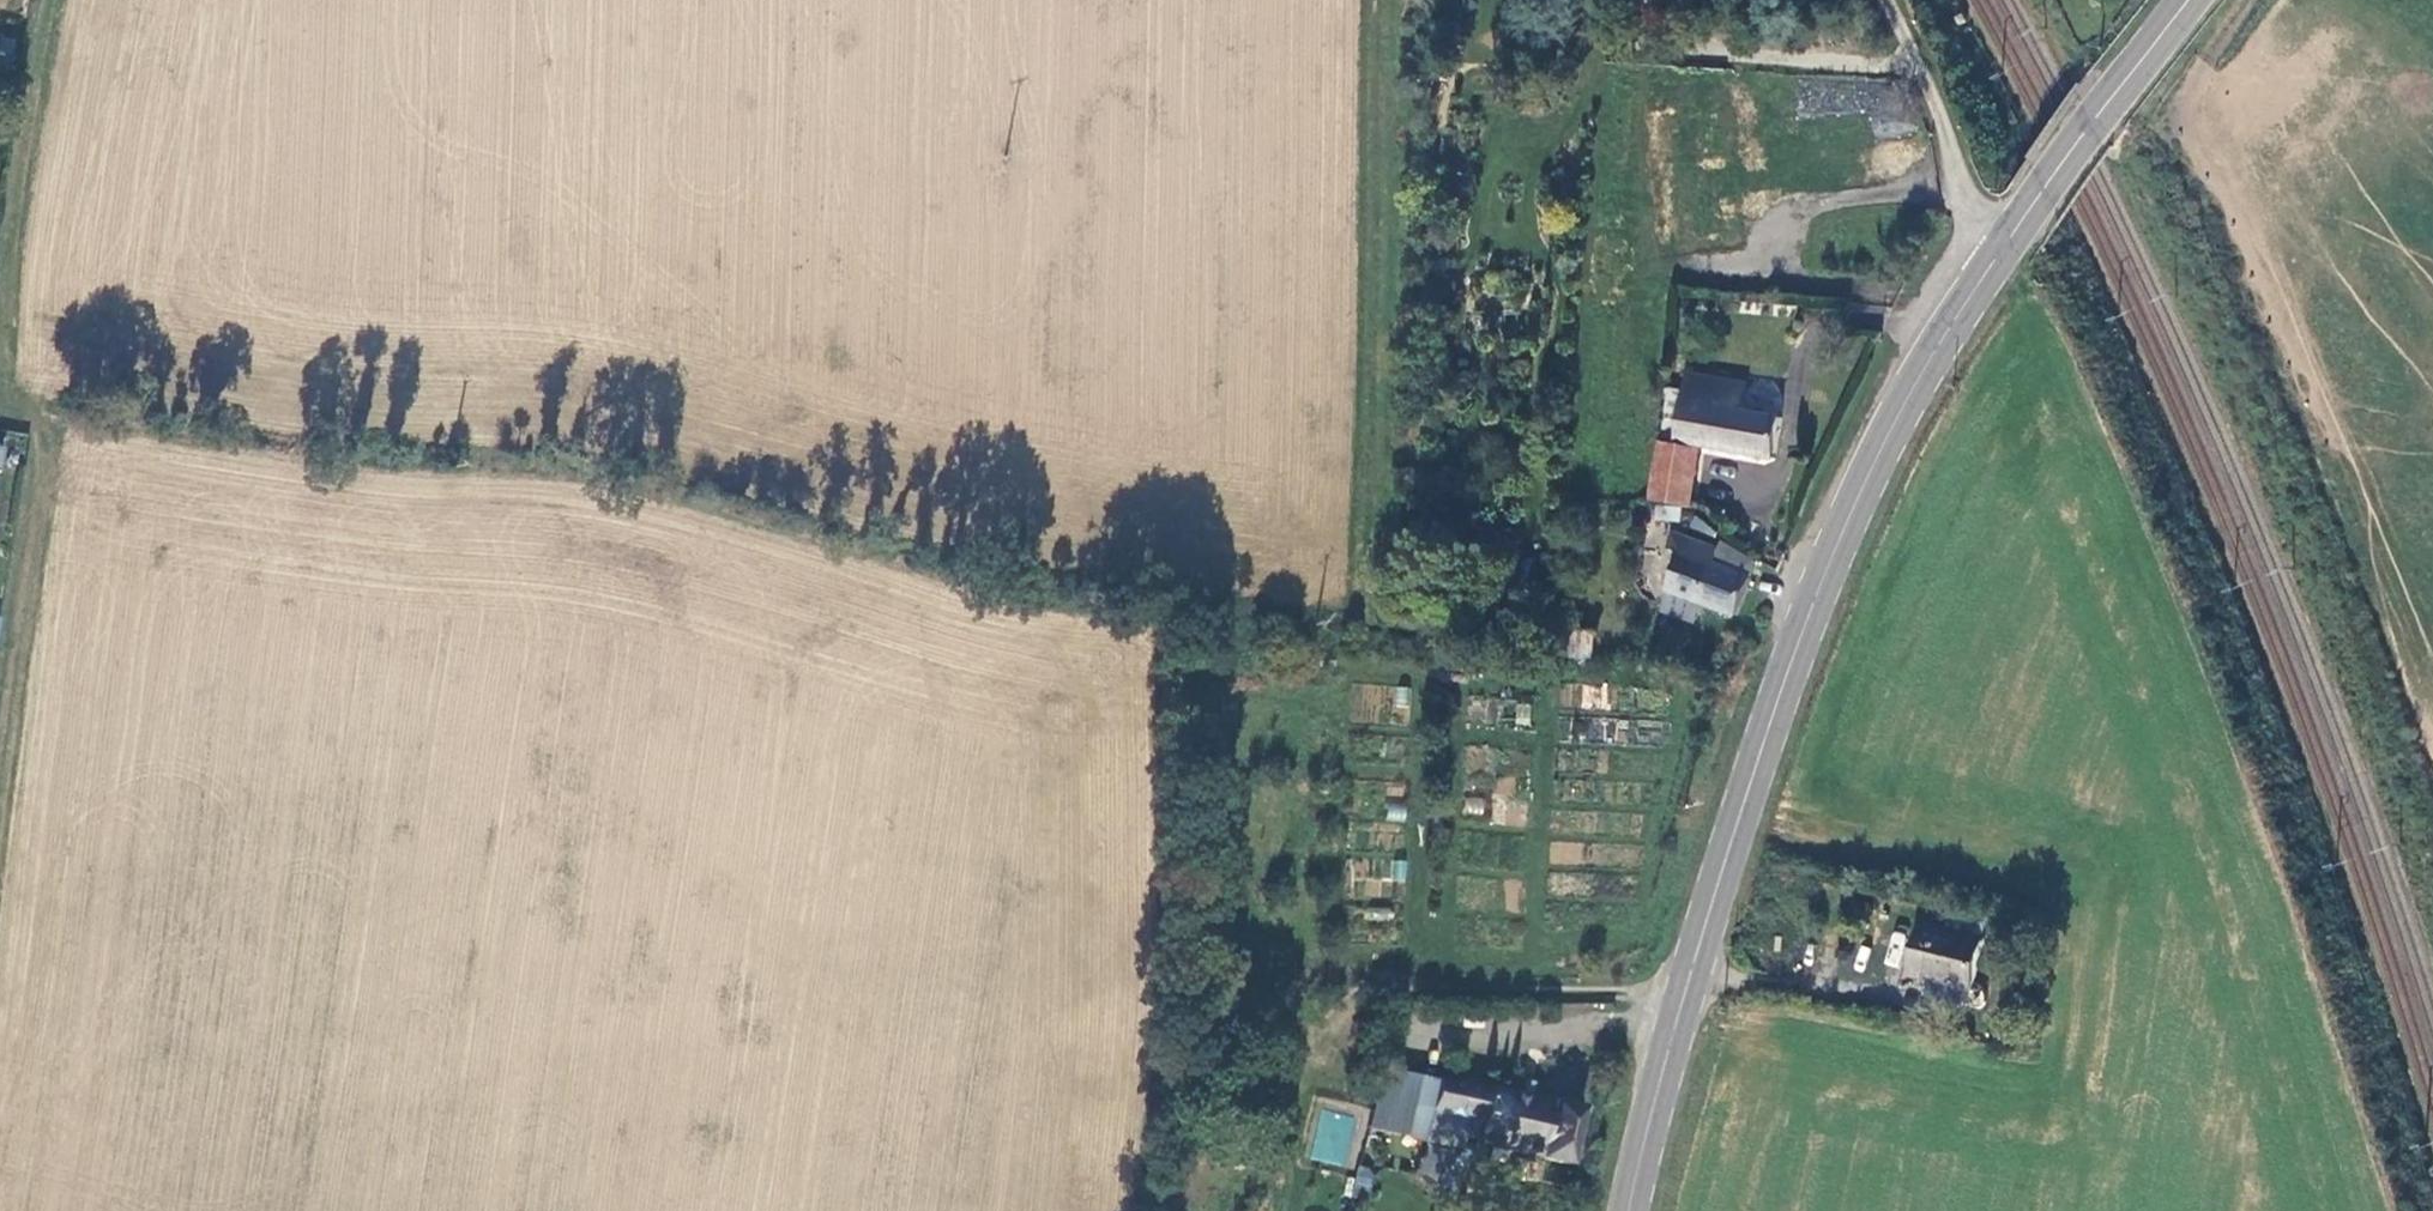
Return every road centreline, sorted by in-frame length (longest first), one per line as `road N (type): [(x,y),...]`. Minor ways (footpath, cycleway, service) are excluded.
road 1 (secondary): [(2190,0),(1942,341),(1873,466),(1759,759),(1689,977),(1629,1210)]

